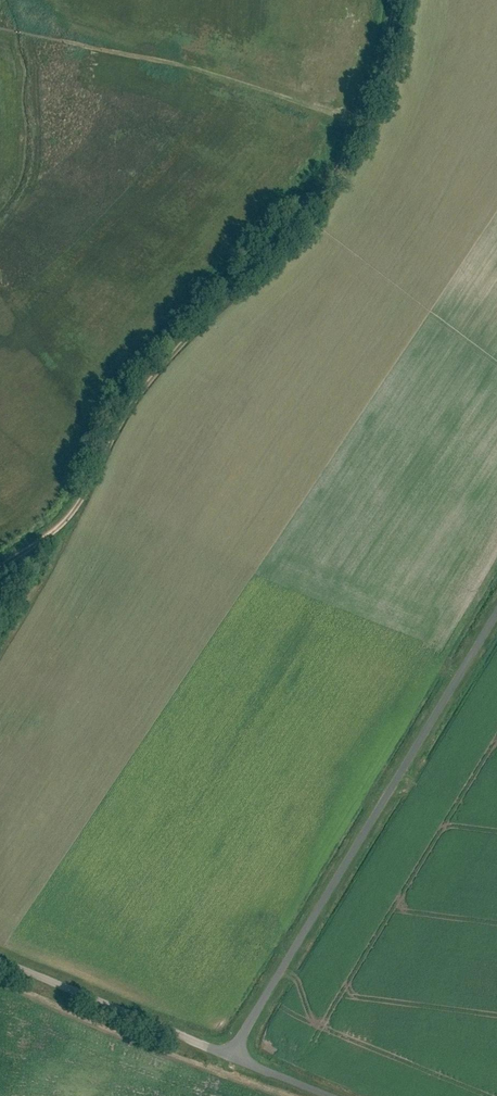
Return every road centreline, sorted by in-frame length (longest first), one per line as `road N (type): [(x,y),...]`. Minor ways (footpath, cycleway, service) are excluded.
road 1 (track): [(357,125),(298,220),(148,380),(76,507),(0,565)]
road 2 (unclassified): [(231,1058),(496,613)]
road 3 (unclassified): [(0,962),(231,1058)]
road 4 (track): [(395,0),(357,125)]

